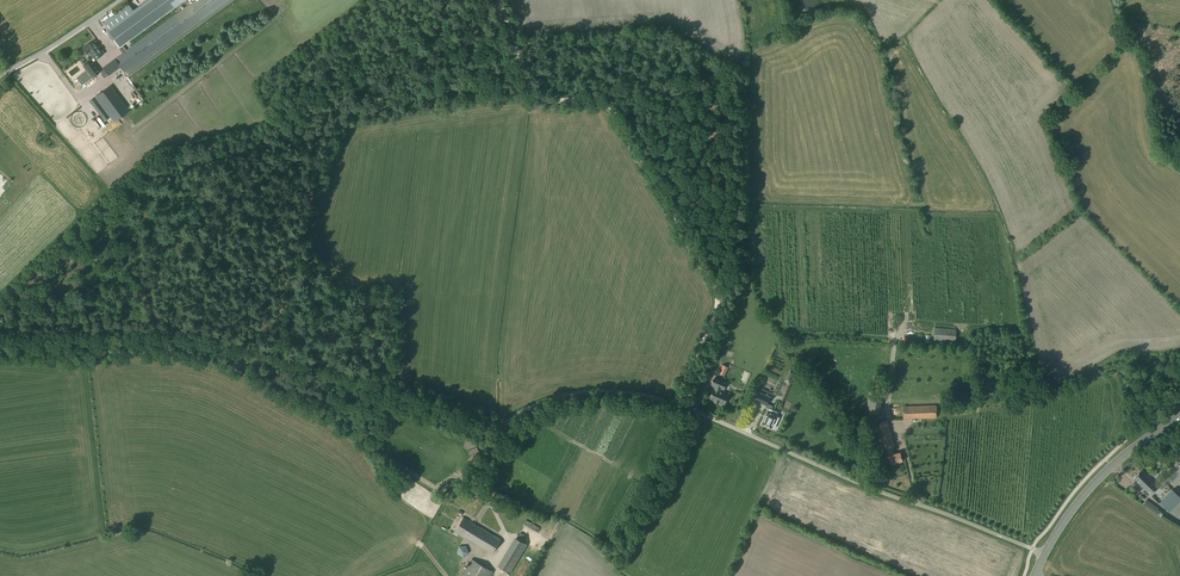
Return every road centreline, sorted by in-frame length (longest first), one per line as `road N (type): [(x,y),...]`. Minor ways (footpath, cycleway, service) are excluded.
road 1 (unclassified): [(1045,554),(638,394),(564,395),(503,427)]
road 2 (track): [(679,404),(719,305),(716,288),(609,106),(534,91),(497,0)]
road 3 (track): [(480,418),(384,382),(184,332),(0,333)]
road 4 (primary): [(1045,554),(1116,461),(1179,414)]
road 5 (unclassified): [(0,74),(121,0)]

